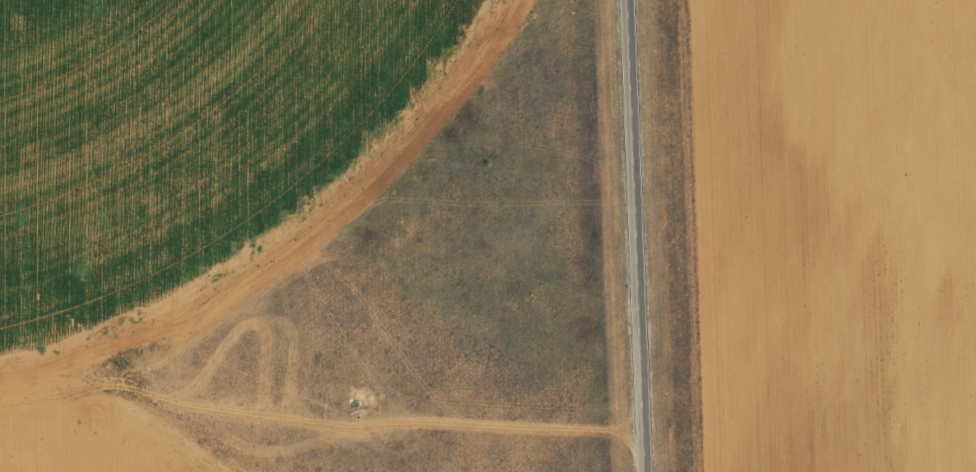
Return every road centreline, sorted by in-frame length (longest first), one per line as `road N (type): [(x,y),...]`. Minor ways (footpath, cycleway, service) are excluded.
road 1 (secondary): [(627,0),(643,471)]

